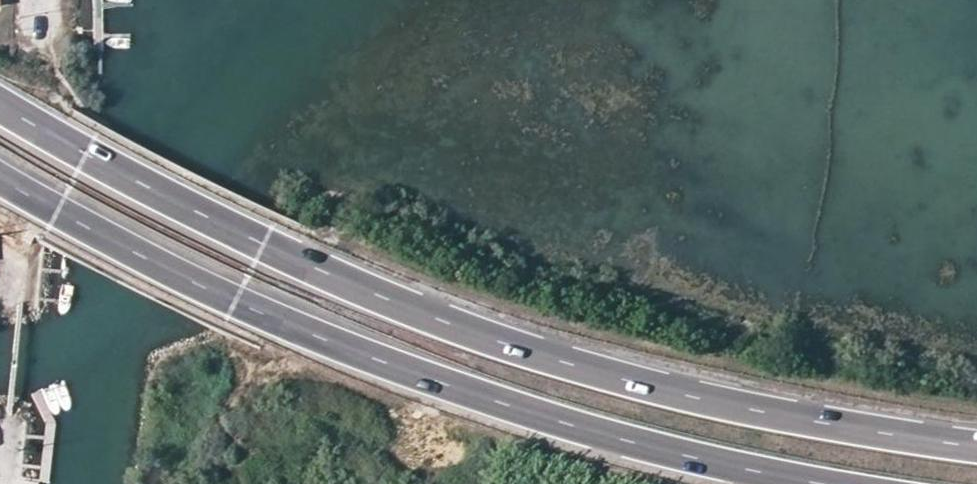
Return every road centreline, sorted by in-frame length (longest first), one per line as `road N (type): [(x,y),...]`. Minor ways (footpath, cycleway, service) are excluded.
road 1 (trunk): [(976,443),(743,408),(448,322),(294,256),(0,106)]
road 2 (trunk): [(0,174),(273,319),(431,380),(572,426),(821,483)]

